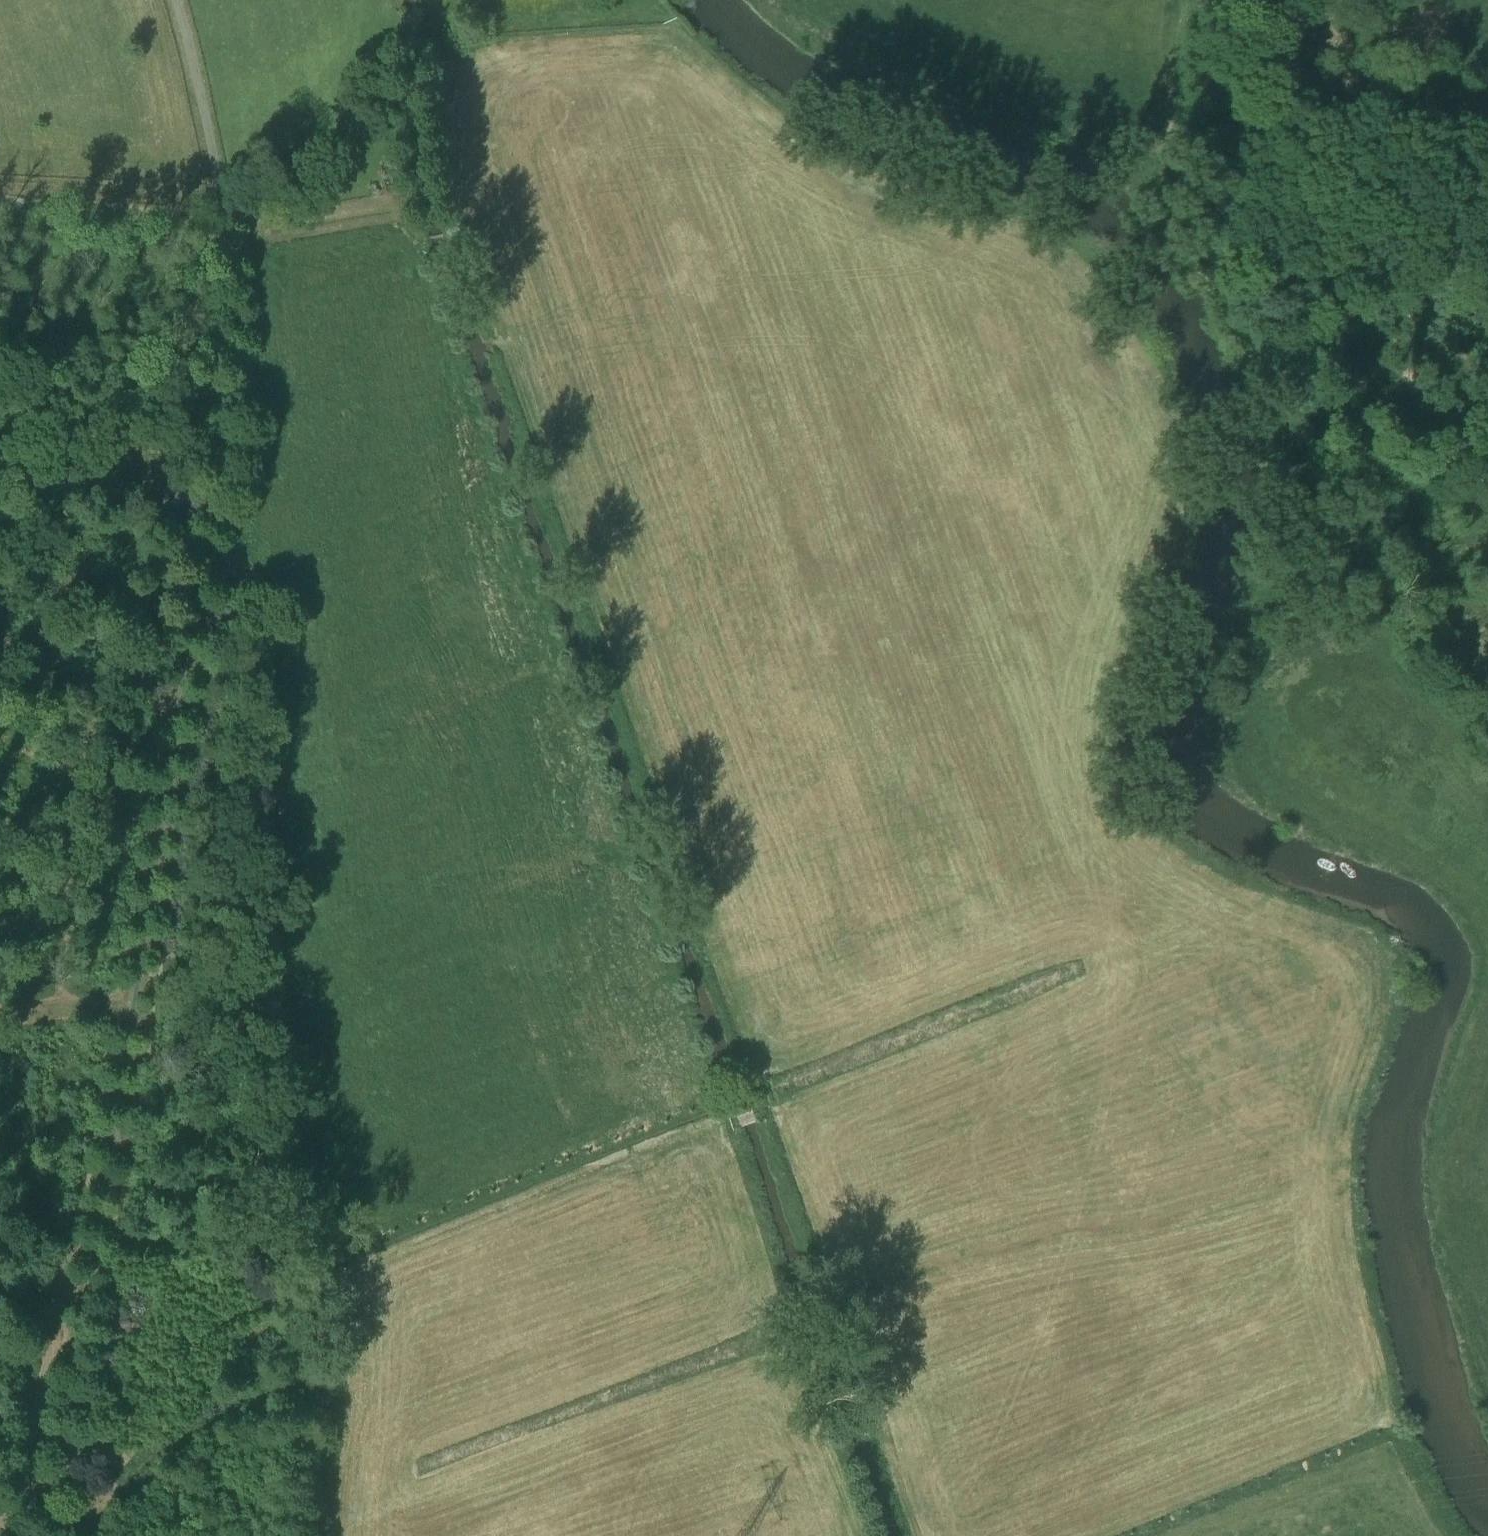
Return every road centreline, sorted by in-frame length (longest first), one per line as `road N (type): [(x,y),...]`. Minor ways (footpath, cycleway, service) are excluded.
road 1 (track): [(1235,0),(1205,151),(1217,286),(1279,408),(1320,440),(1430,460),(1487,482)]
road 2 (track): [(1232,13),(1274,43),(1307,87),(1408,87),(1447,73)]

